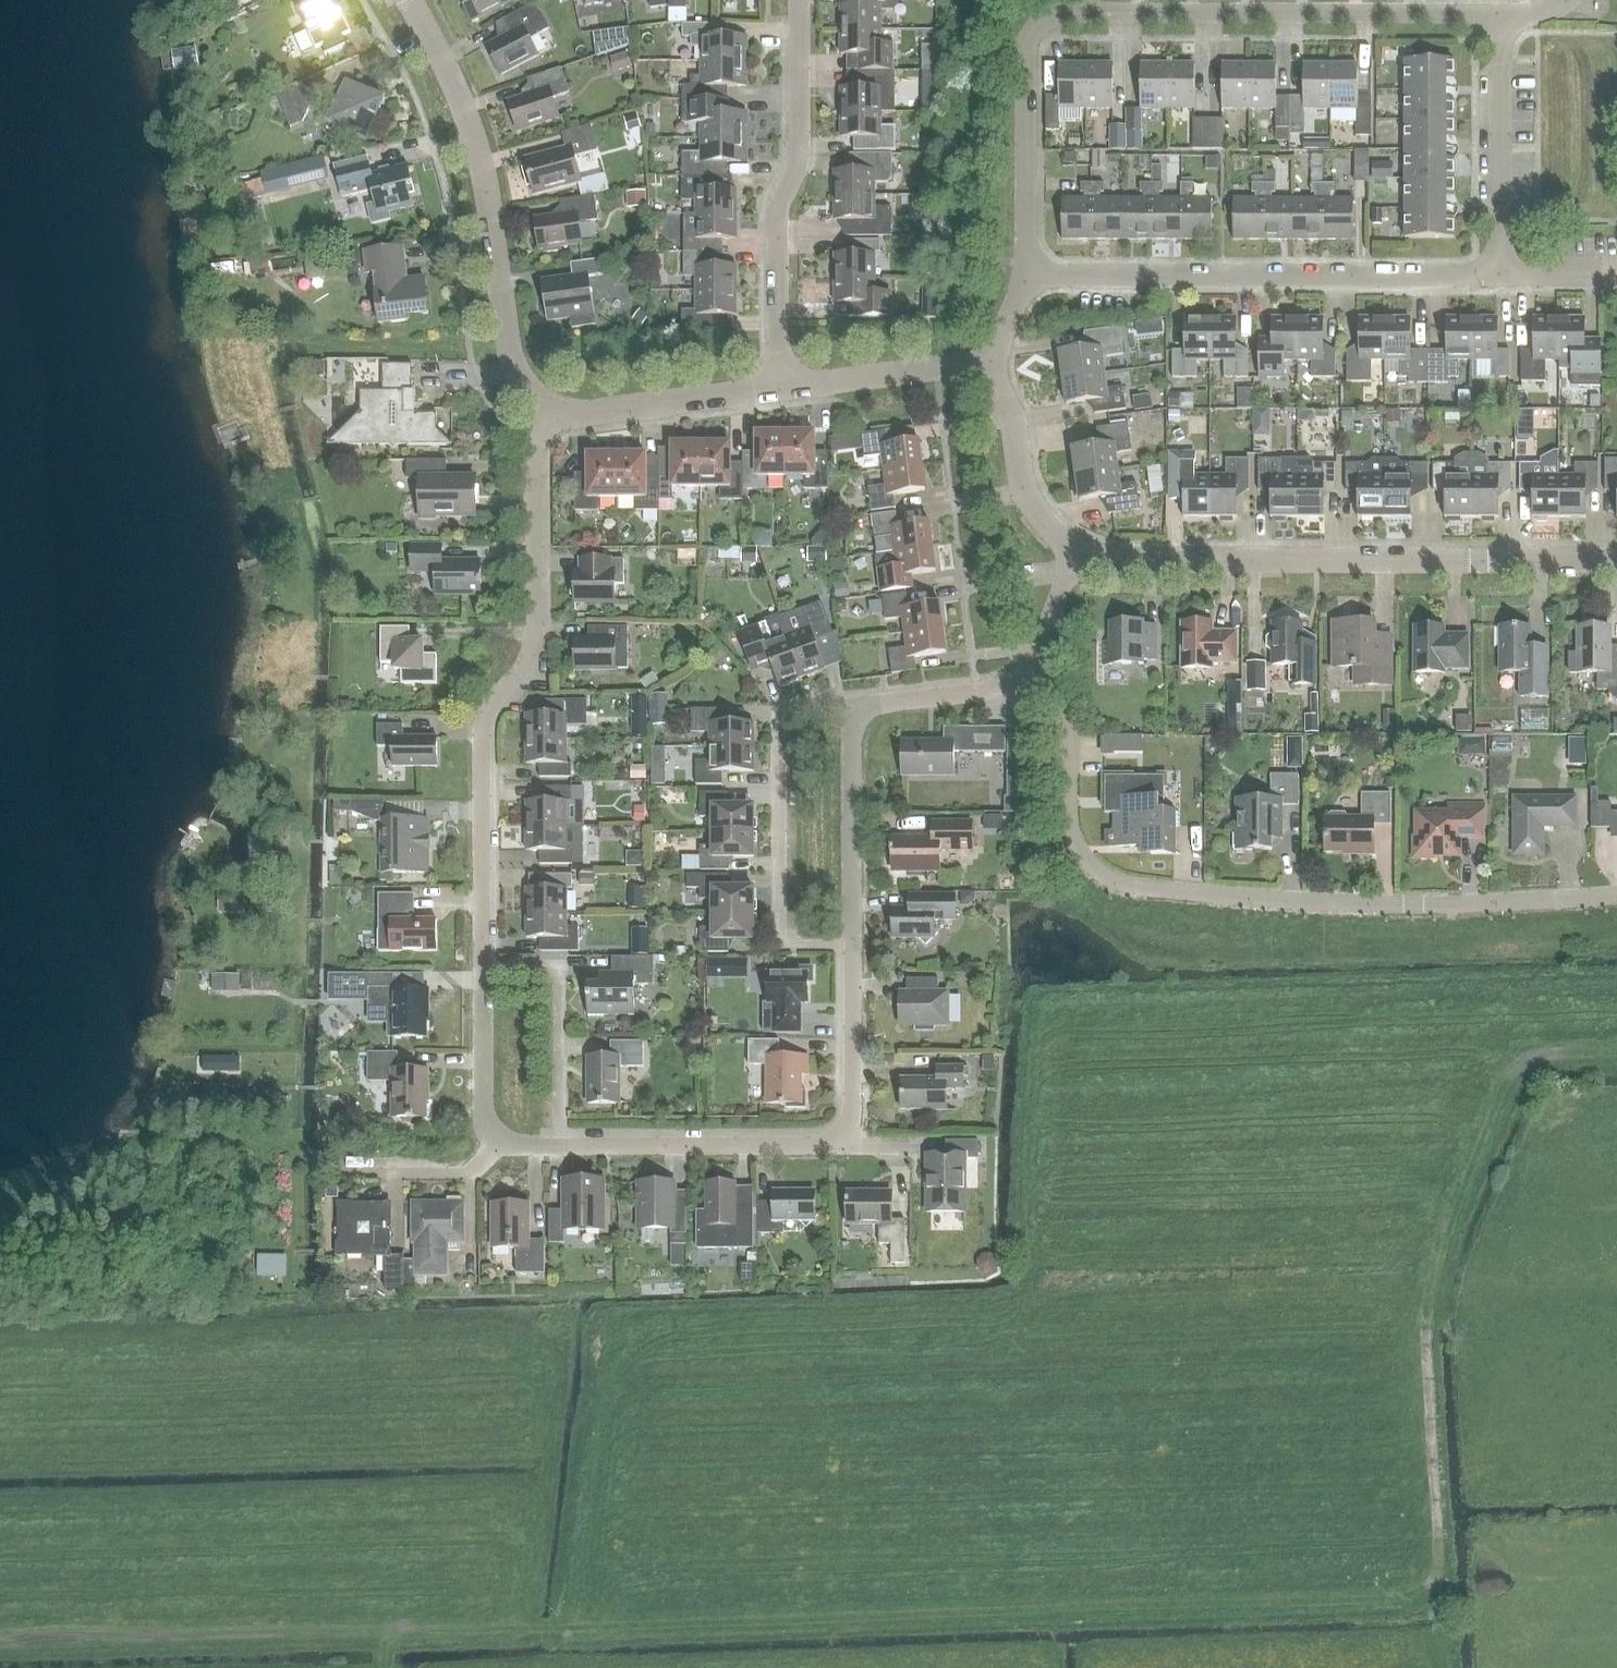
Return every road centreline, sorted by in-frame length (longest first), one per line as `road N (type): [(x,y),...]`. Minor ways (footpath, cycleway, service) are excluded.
road 1 (residential): [(1028,683),(1055,705),(1063,725),(1079,849),(1090,867),(1122,888),(1414,907),(1616,896)]
road 2 (residential): [(1026,276),(1023,60),(1027,43),(1051,17),(1502,16)]
road 3 (residential): [(546,417),(530,455),(537,627),(526,663),(486,730),(490,972)]
road 4 (residential): [(1081,550),(1144,560),(1616,561)]
road 5 (residential): [(1026,276),(1499,279)]
road 6 (residential): [(546,417),(513,376),(473,133),(407,0)]
road 7 (residential): [(782,389),(776,222),(801,155),(801,0)]
road 8 (residential): [(852,948),(782,938),(782,734),(796,720),(851,710)]
road 9 (residential): [(567,1150),(854,1149)]
road 10 (residential): [(1499,279),(1502,16)]
road 11 (residential): [(567,1150),(564,972),(490,972)]
road 12 (residential): [(852,948),(851,710)]
road 13 (residential): [(546,417),(782,389)]
road 14 (residential): [(986,365),(1022,427),(1035,507),(1057,536),(1081,550)]
road 15 (residential): [(782,389),(986,365)]
road 16 (residential): [(854,1149),(852,948)]
road 17 (residential): [(490,972),(491,1121),(512,1151)]
road 18 (residential): [(851,710),(1028,683)]
road 19 (residential): [(342,1174),(480,1173),(512,1151)]
road 20 (residential): [(1028,683),(1081,550)]

